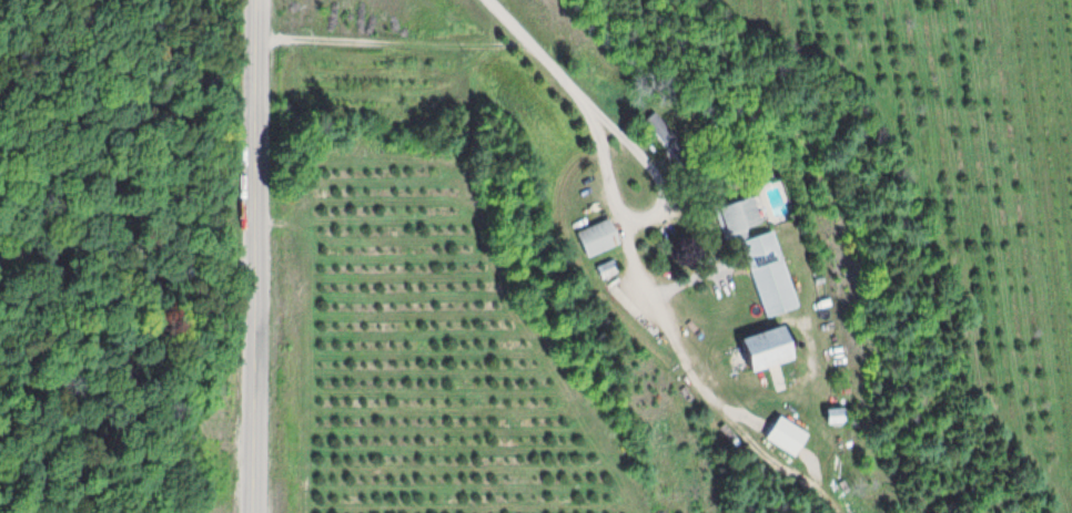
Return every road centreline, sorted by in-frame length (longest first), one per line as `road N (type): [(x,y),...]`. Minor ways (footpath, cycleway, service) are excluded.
road 1 (residential): [(254,512),(253,0)]
road 2 (track): [(530,45),(253,41)]

